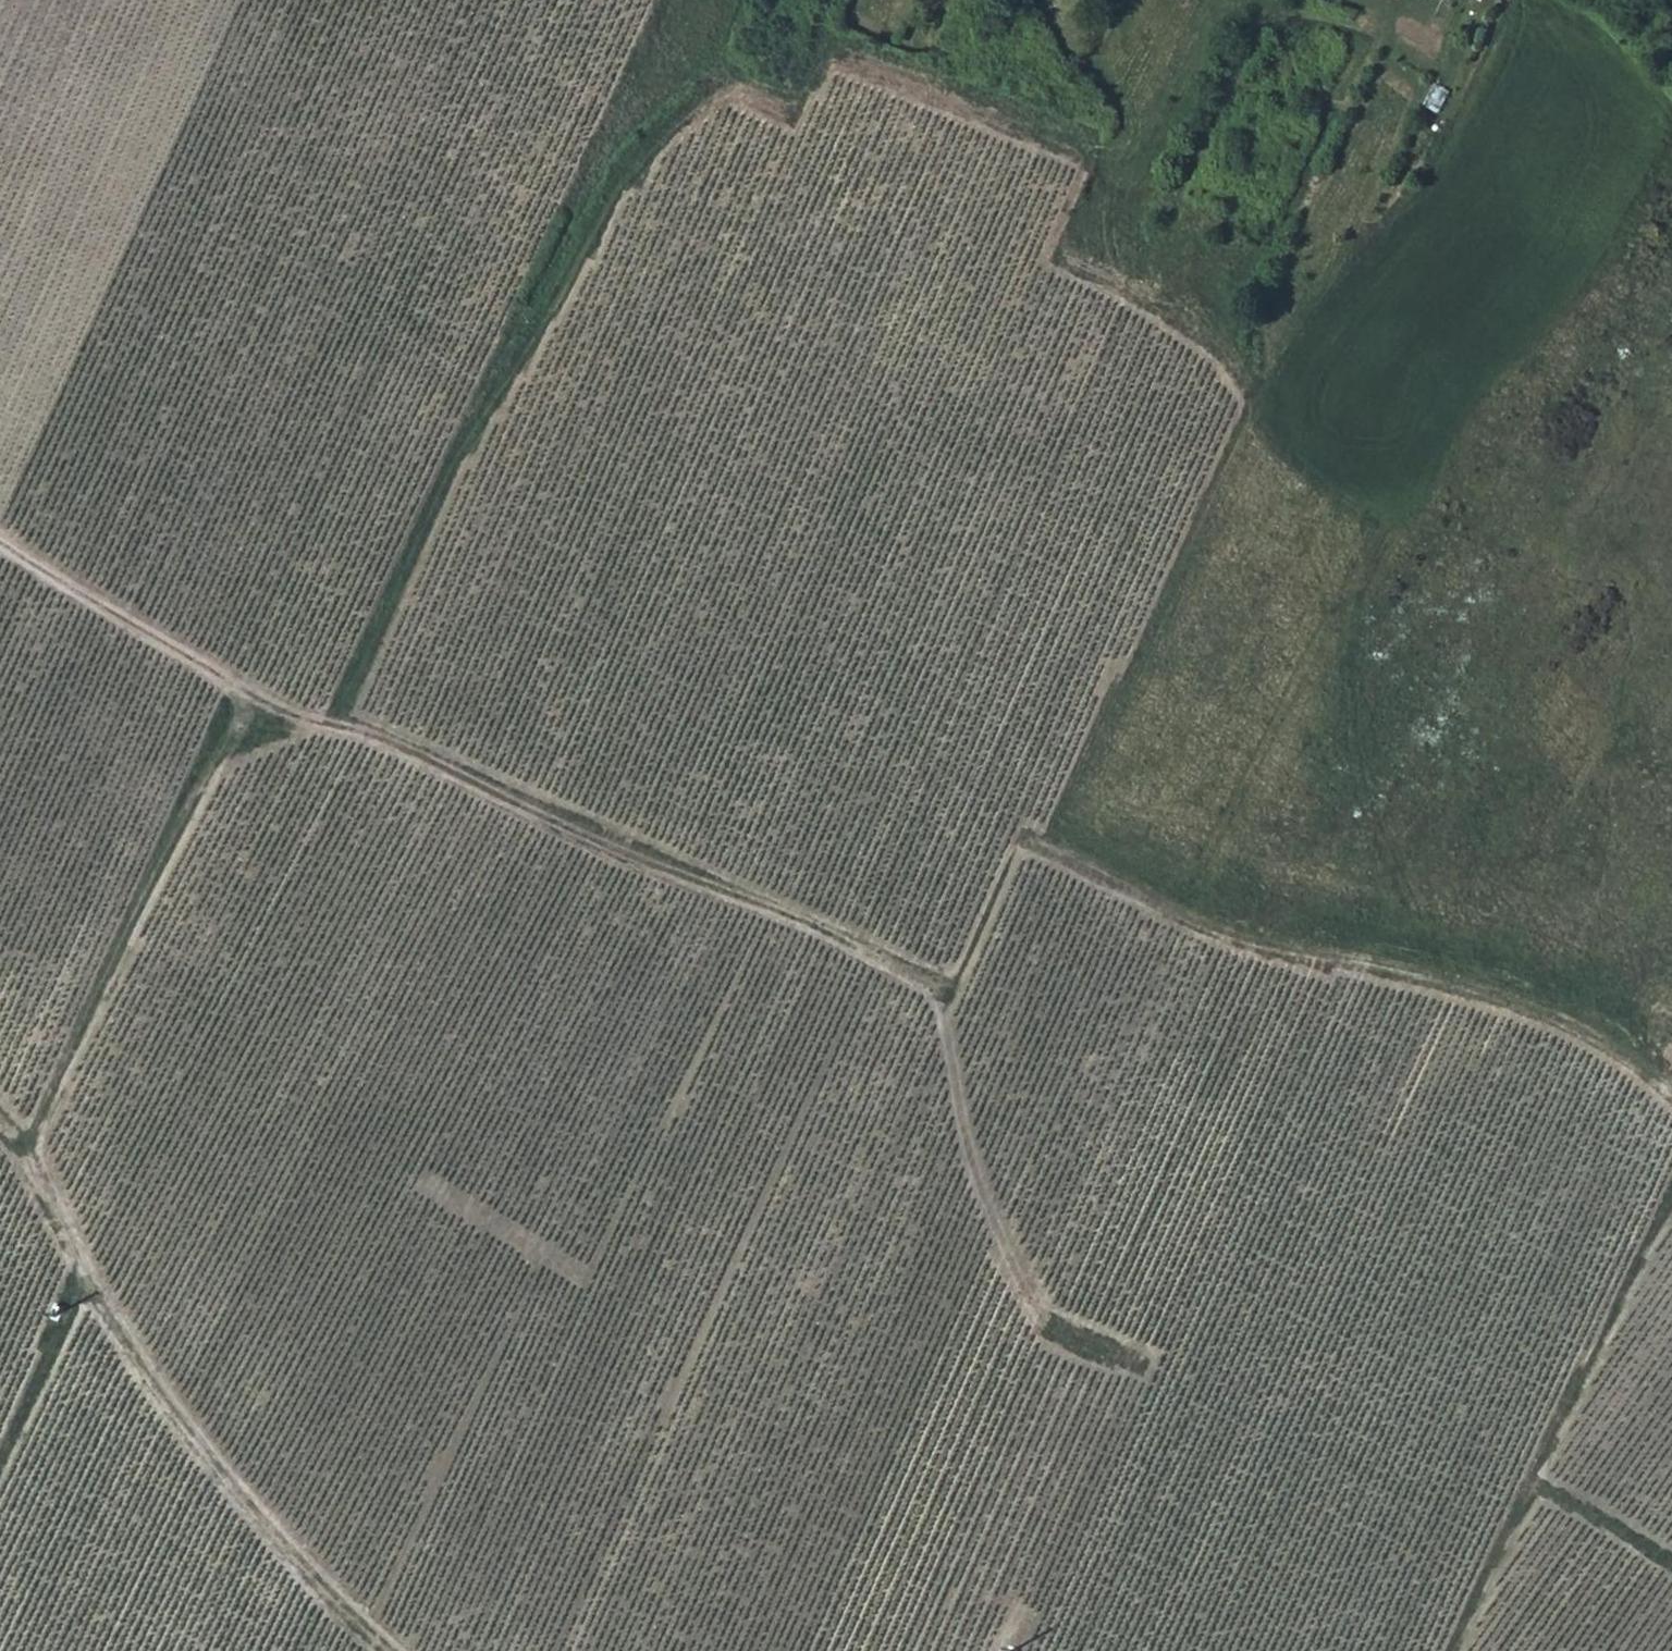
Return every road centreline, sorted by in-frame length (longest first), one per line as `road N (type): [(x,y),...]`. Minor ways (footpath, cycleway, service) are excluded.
road 1 (track): [(0,536),(236,688),(583,845),(889,961),(942,998),(1020,838),(1194,915),(1533,1008),(1671,1086)]
road 2 (track): [(0,1124),(23,1149),(107,1315),(299,1561),(391,1650)]
road 3 (track): [(23,1149),(236,688)]

